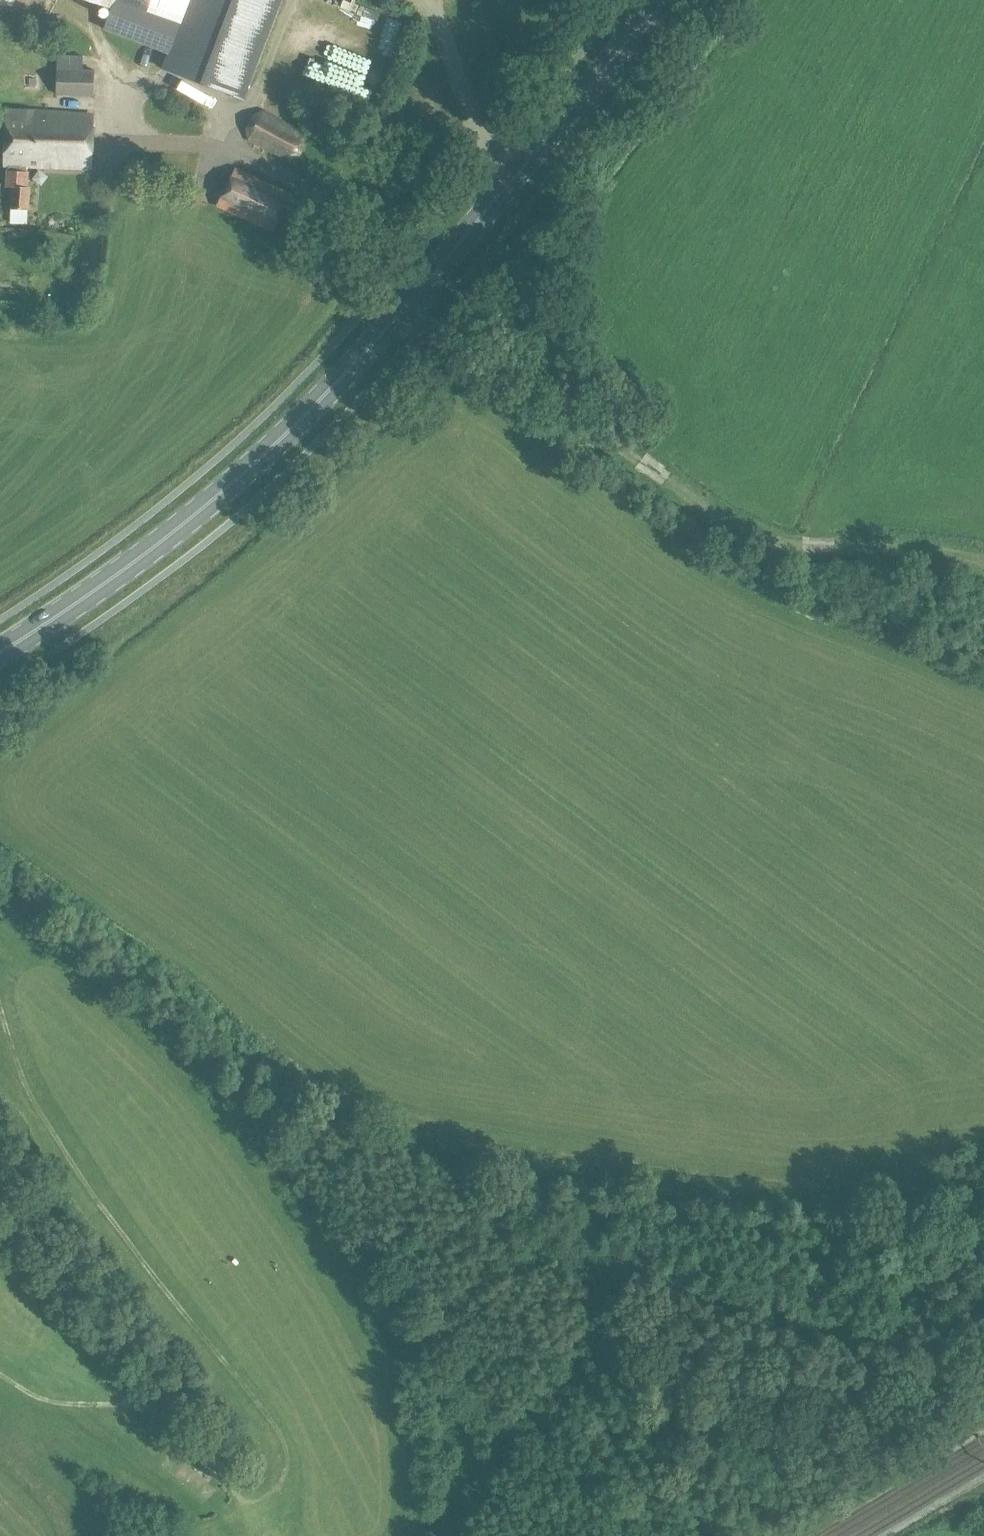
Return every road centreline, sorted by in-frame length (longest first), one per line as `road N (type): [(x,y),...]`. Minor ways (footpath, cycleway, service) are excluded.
road 1 (primary): [(0,662),(124,580),(335,394),(667,0)]
road 2 (track): [(983,566),(866,546),(775,543),(722,523),(416,298)]

